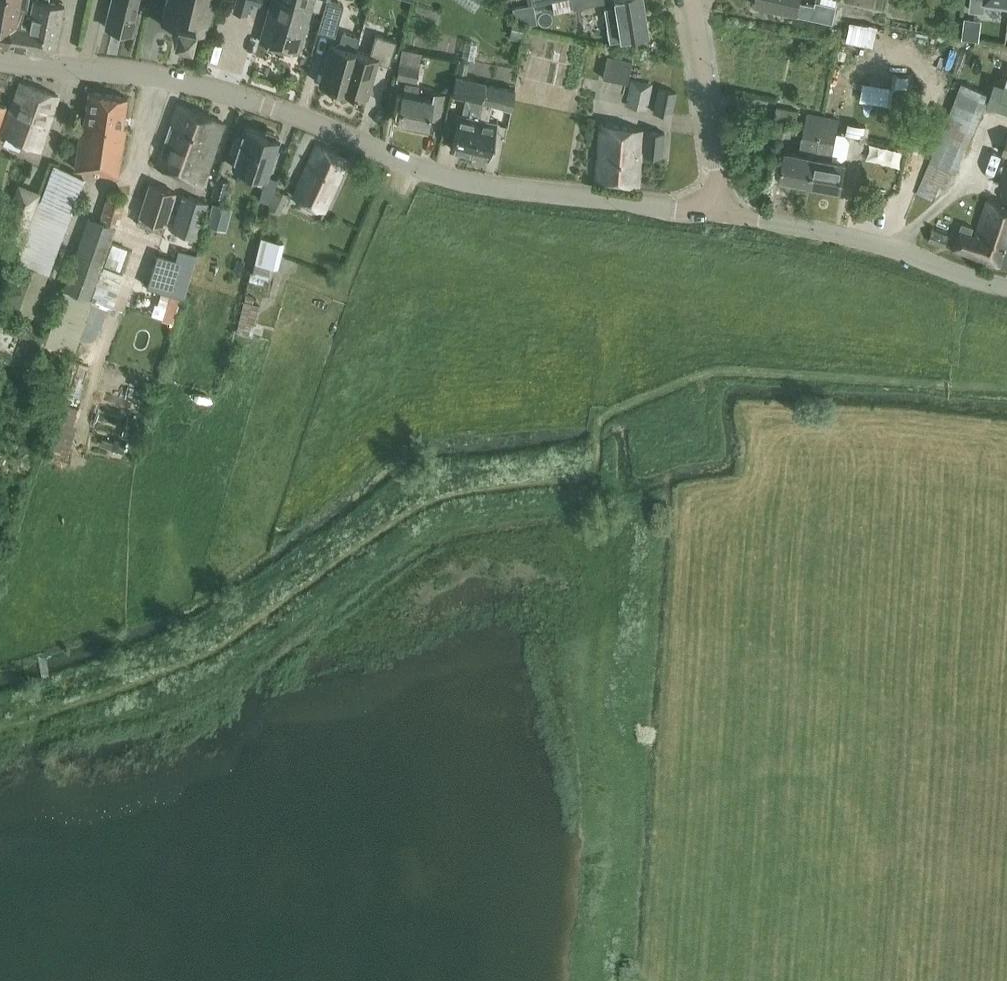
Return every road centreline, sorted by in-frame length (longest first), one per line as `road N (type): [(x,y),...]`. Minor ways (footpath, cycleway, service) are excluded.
road 1 (tertiary): [(717,215),(457,183),(269,108),(159,79),(0,63)]
road 2 (unclassified): [(1006,289),(859,242),(717,215)]
road 3 (tertiary): [(717,215),(721,169),(694,7)]

